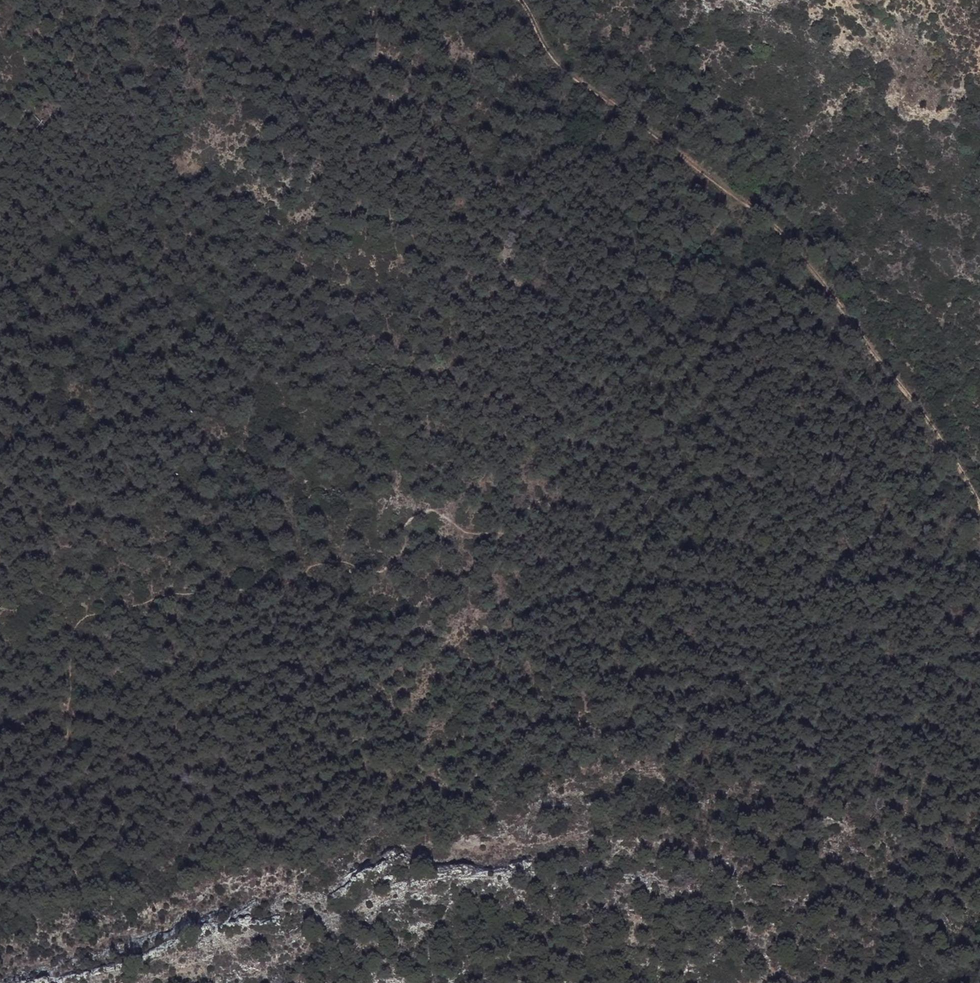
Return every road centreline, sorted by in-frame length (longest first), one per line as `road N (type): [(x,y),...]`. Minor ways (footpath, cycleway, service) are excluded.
road 1 (track): [(979,503),(944,440),(783,235),(551,56),(523,0)]

